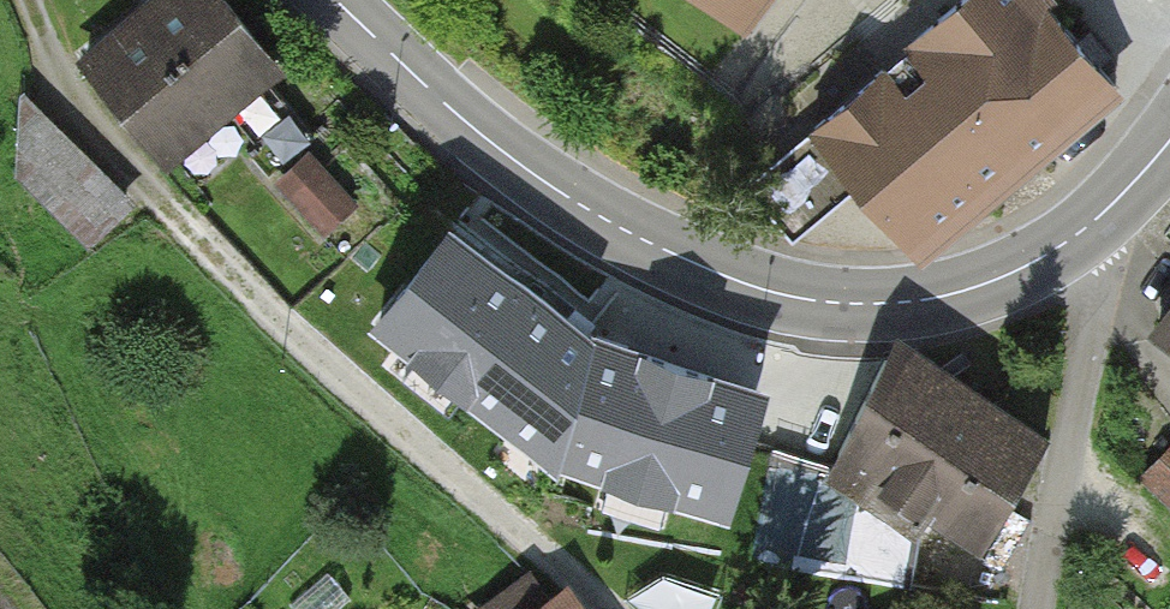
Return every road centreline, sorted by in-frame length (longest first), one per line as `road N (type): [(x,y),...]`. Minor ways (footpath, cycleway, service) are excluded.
road 1 (tertiary): [(1074,240),(1000,278),(924,301),(833,304),(741,285),(617,228),(520,165),(335,0)]
road 2 (residential): [(1074,240),(1095,272),(1094,322),(1042,608)]
road 3 (tertiary): [(1169,141),(1074,240)]

